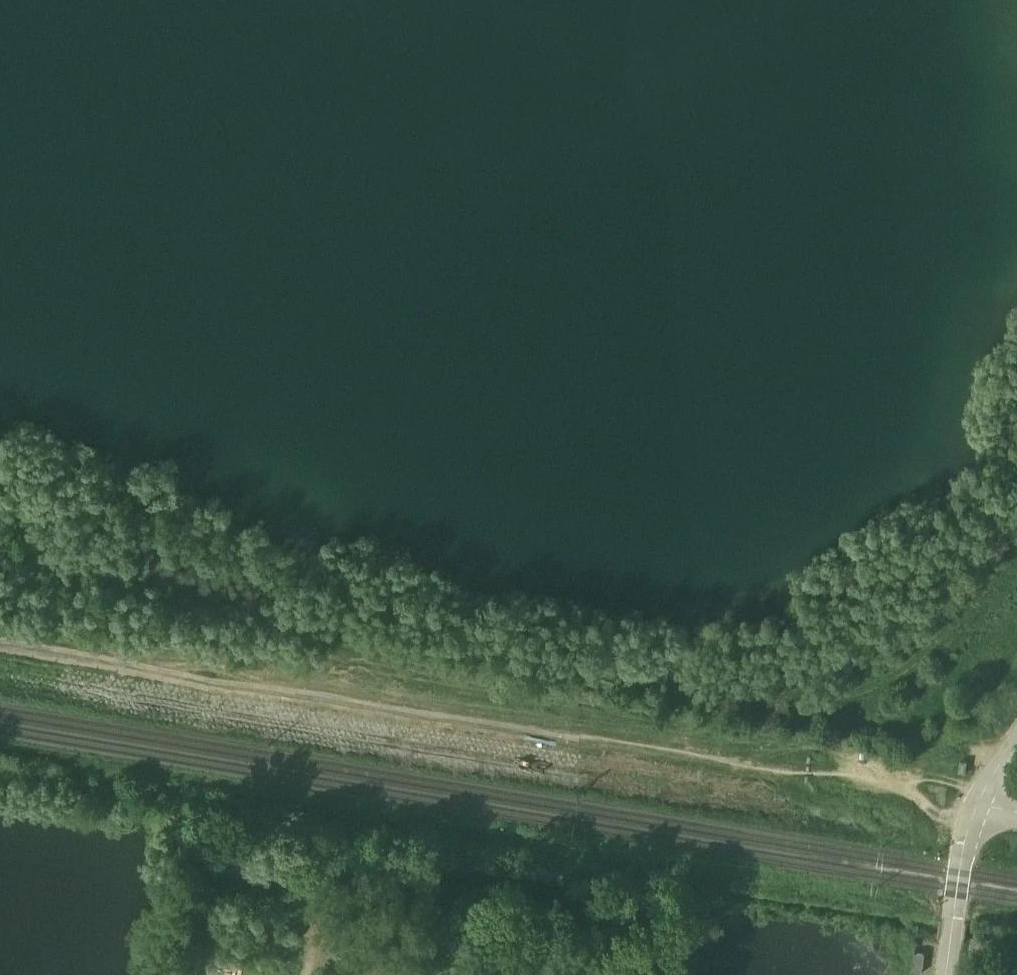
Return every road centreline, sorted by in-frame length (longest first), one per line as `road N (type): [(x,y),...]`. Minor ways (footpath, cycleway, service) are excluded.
road 1 (unclassified): [(976,805),(947,974)]

